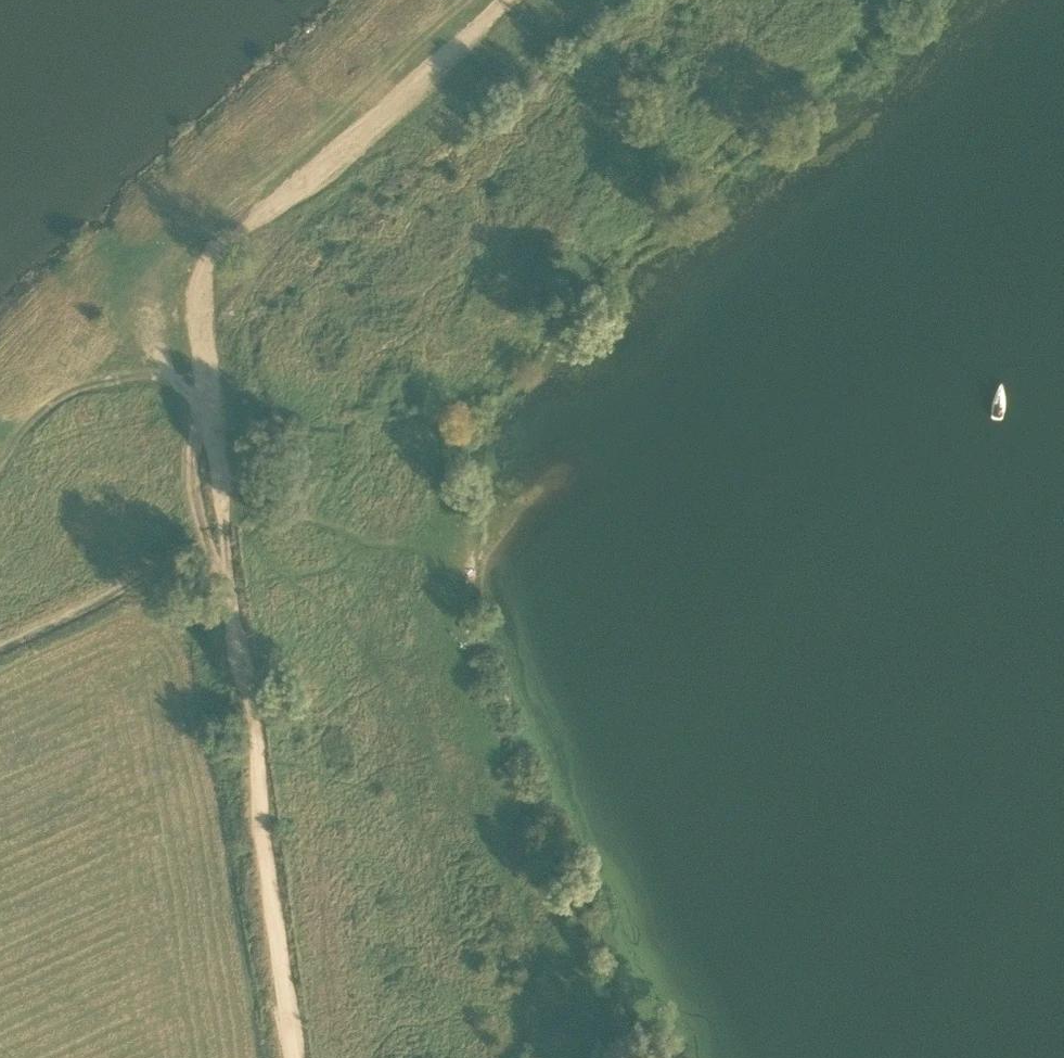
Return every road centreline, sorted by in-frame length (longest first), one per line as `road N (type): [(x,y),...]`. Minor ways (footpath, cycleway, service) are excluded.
road 1 (track): [(518,0),(250,222),(203,277),(194,322),(218,489)]
road 2 (track): [(296,1057),(224,550)]
road 3 (track): [(224,550),(0,642)]

